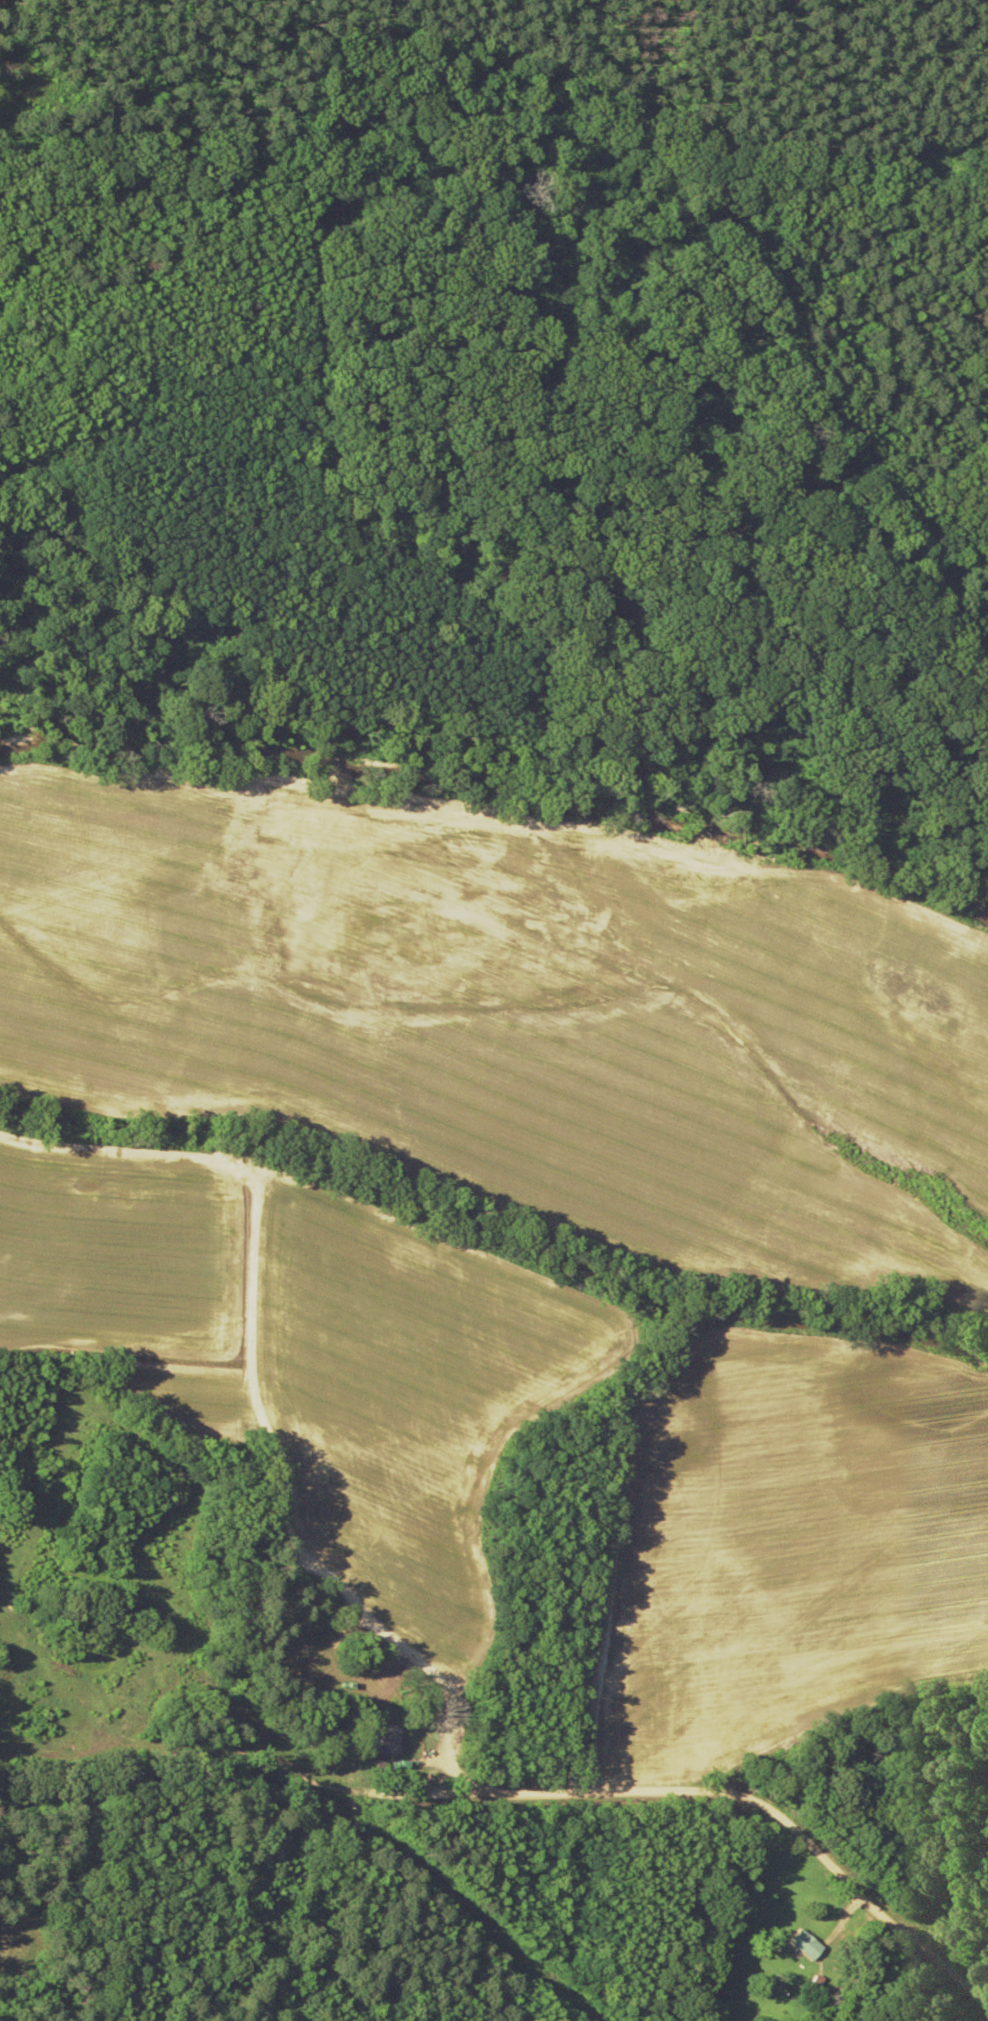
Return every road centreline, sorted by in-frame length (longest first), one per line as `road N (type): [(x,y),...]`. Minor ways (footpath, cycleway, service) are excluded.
road 1 (residential): [(987,2016),(771,1855),(697,1826)]
road 2 (residential): [(697,1826),(558,1799),(422,1799)]

